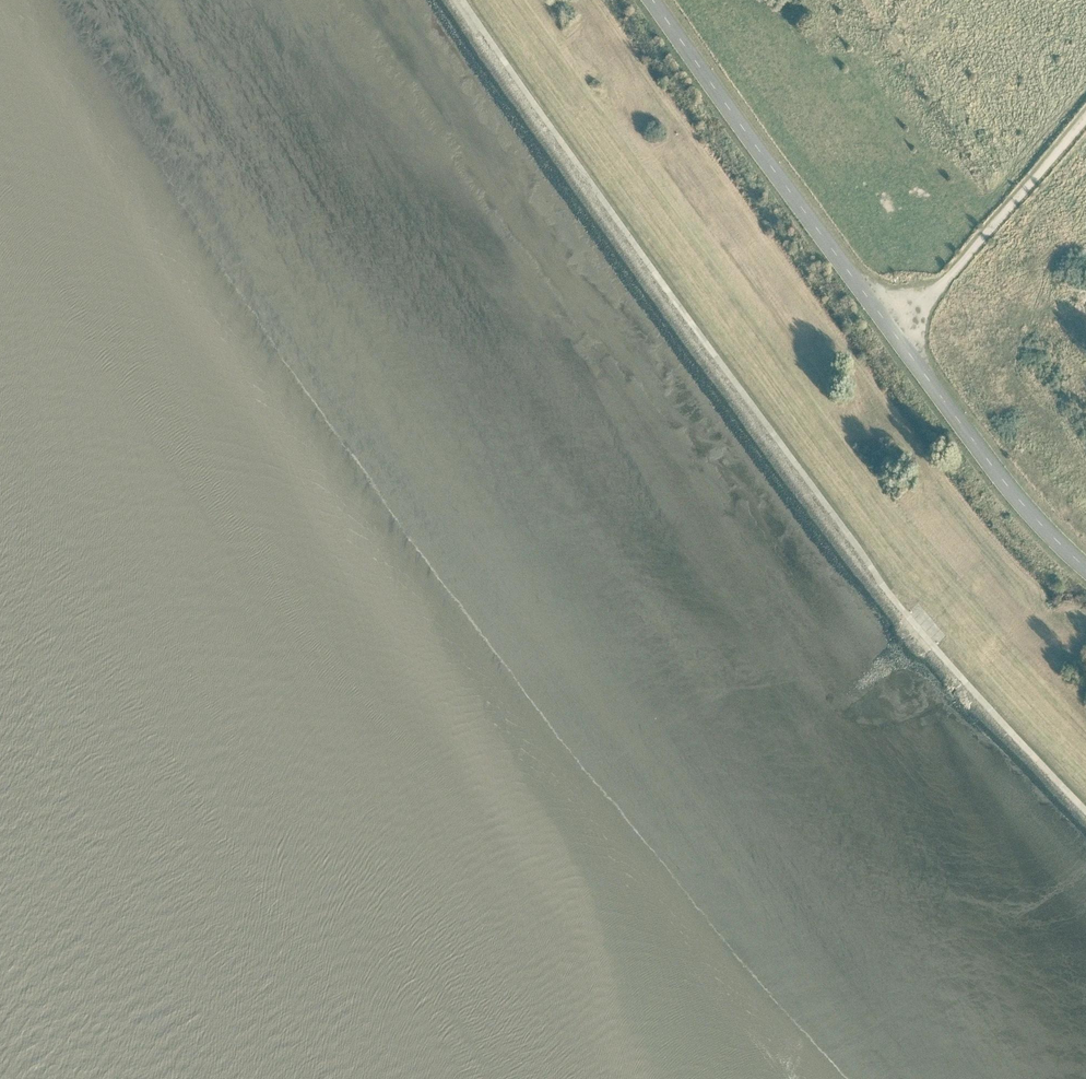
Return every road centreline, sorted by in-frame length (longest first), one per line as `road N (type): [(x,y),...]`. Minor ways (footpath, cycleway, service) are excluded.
road 1 (residential): [(653,0),(1007,490),(1085,576)]
road 2 (track): [(1085,124),(901,347)]

